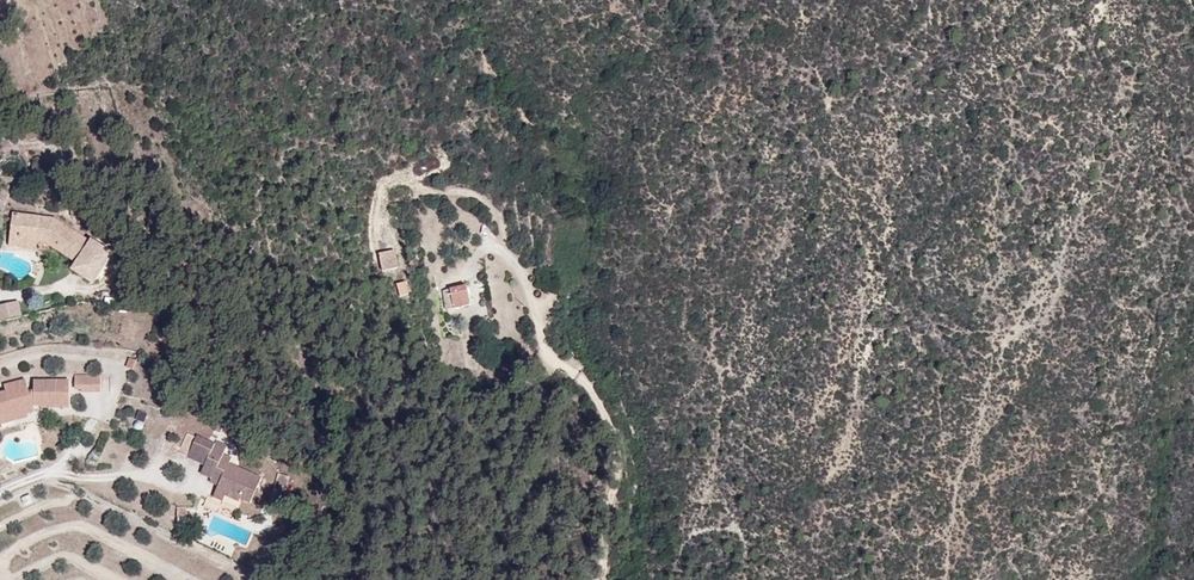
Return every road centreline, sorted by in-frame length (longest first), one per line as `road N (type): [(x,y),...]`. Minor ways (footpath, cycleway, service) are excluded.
road 1 (track): [(457,269),(485,245),(500,244),(525,283),(540,335),(583,380),(611,432),(608,549),(597,579)]

